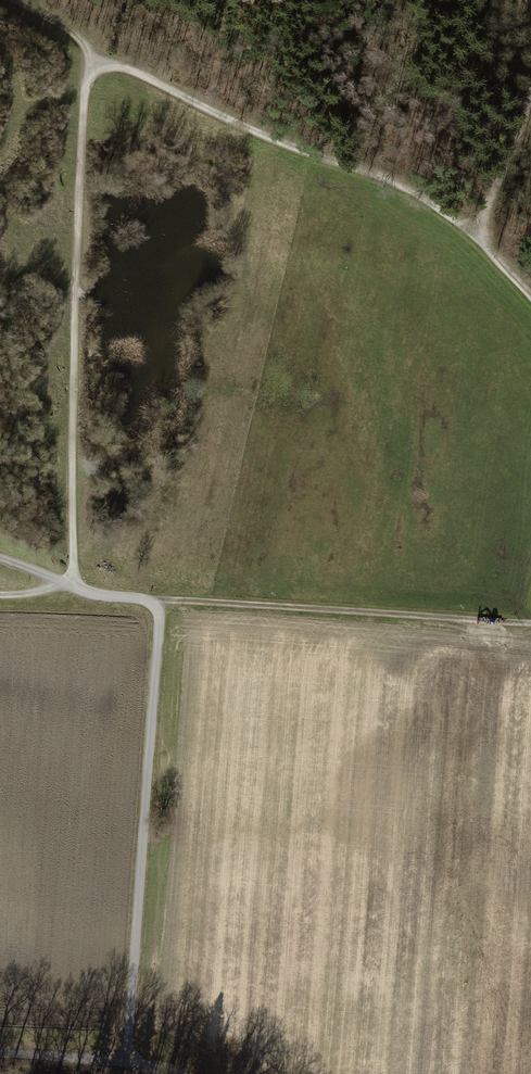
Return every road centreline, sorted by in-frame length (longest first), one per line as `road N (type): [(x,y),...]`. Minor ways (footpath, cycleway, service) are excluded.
road 1 (track): [(126,1060),(159,617),(148,601),(65,583)]
road 2 (track): [(65,583),(73,562),(84,106),(98,61)]
road 3 (track): [(530,296),(475,235),(415,194),(98,61)]
road 4 (track): [(530,624),(152,603)]
road 5 (track): [(530,101),(475,235)]
road 6 (track): [(126,1060),(0,1055)]

